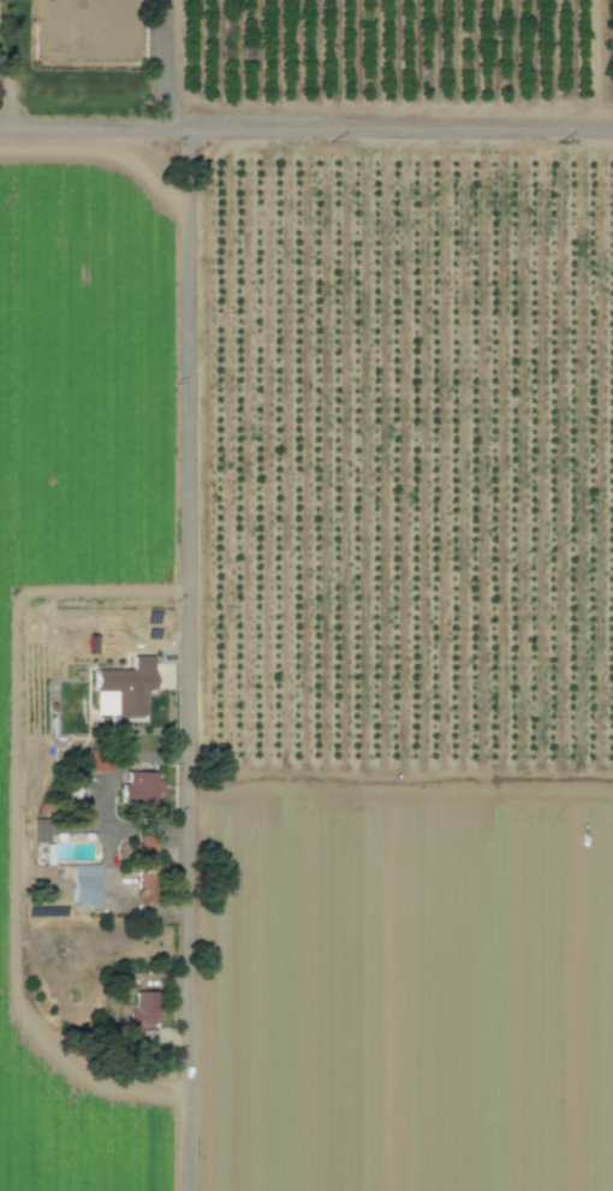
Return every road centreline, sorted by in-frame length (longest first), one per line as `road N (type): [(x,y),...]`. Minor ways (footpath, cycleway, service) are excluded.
road 1 (residential): [(188,1190),(184,129),(167,107),(168,0)]
road 2 (residential): [(0,127),(612,128)]

